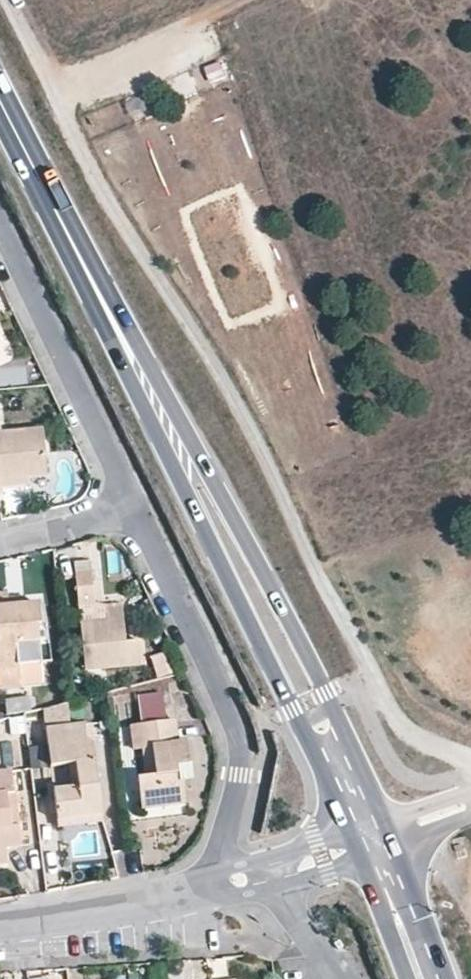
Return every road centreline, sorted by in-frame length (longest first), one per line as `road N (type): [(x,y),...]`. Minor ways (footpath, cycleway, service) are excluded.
road 1 (track): [(470,763),(405,730),(384,703),(277,487),(153,279),(8,0)]
road 2 (primary): [(389,840),(328,694),(122,336)]
road 3 (primary): [(122,336),(357,852)]
road 4 (residential): [(221,887),(240,739),(134,503)]
road 5 (residential): [(134,503),(0,233)]
road 6 (primary): [(0,88),(122,336)]
road 7 (tertiary): [(0,925),(221,887)]
road 8 (primary): [(444,978),(389,840)]
road 9 (residential): [(134,503),(0,533)]
road 10 (primary): [(357,852),(405,978)]
road 11 (residential): [(277,875),(338,978)]

